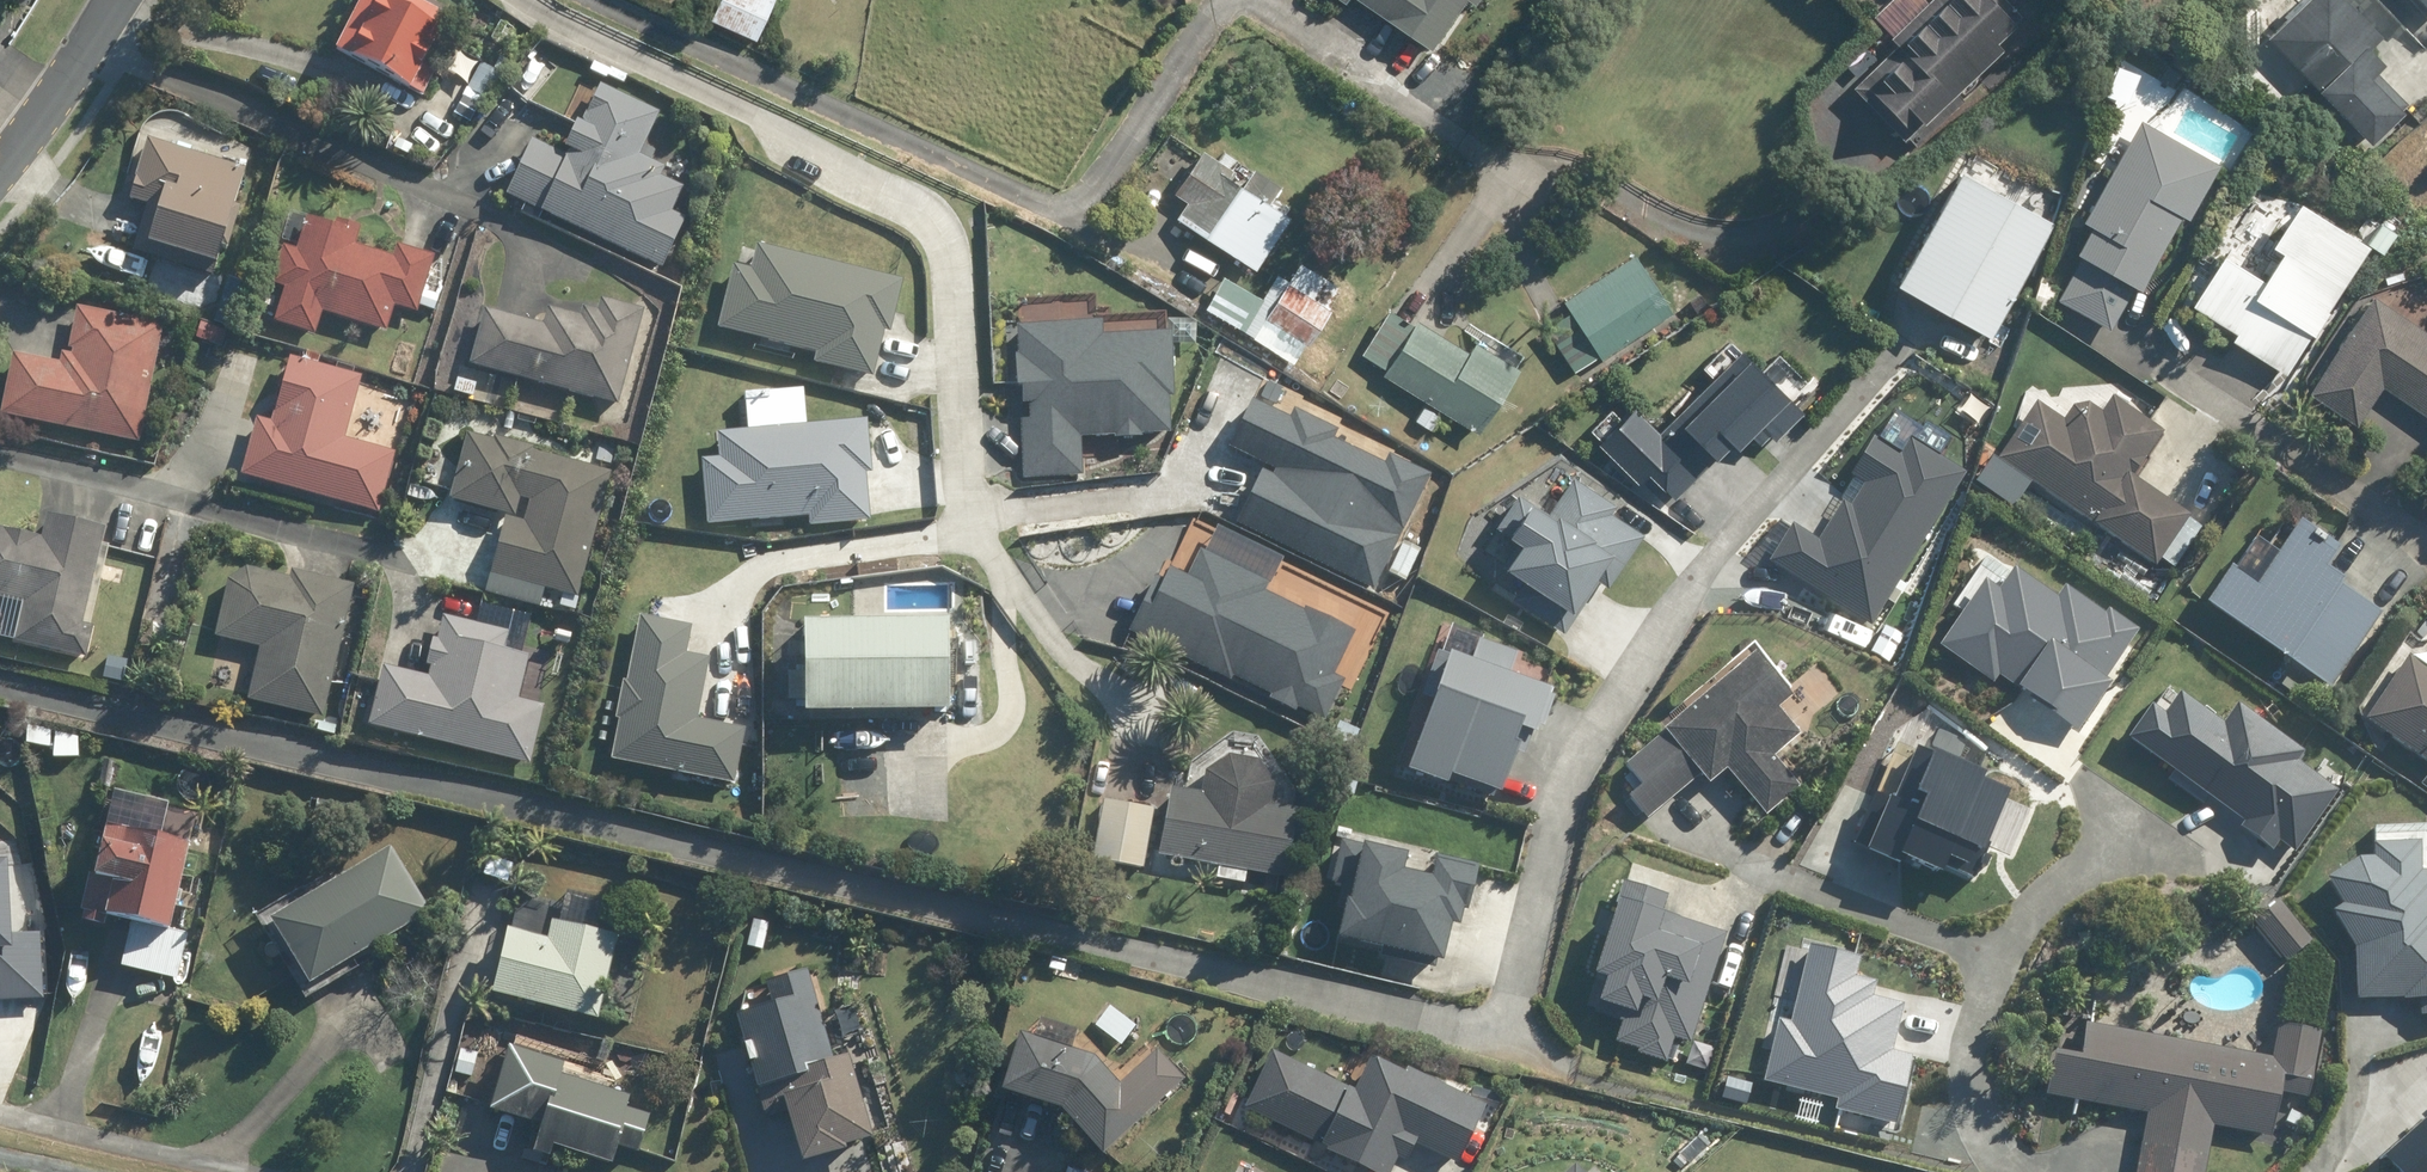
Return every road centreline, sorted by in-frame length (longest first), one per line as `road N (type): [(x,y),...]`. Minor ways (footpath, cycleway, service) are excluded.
road 1 (residential): [(0,691),(1471,1045),(1511,993),(1535,799),(1555,749),(1701,537),(1810,414)]
road 2 (residential): [(2015,1171),(1969,1113),(1961,1061),(1978,1000),(2013,942),(2058,893),(2129,837)]
road 3 (residential): [(2426,557),(2125,362)]
road 4 (residential): [(122,0),(0,170)]

